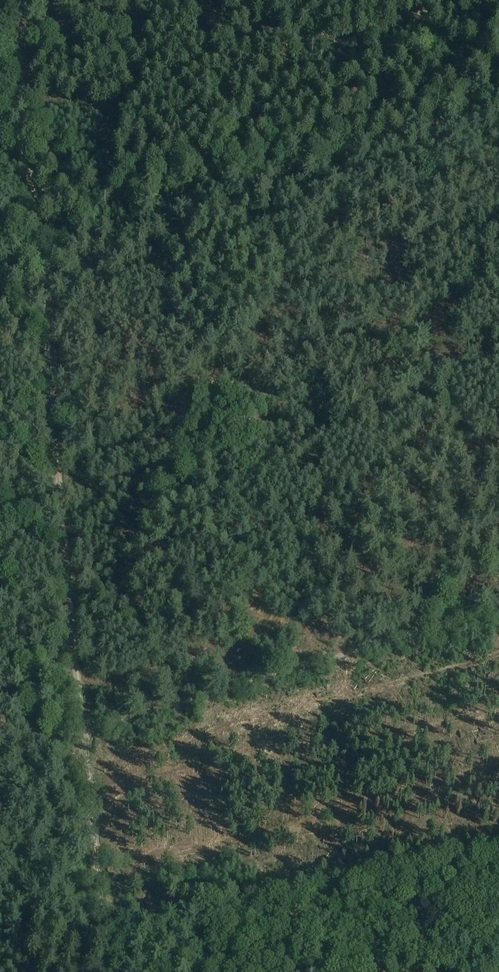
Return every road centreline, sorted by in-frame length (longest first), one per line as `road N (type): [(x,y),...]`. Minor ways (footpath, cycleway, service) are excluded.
road 1 (track): [(40,276),(82,732)]
road 2 (track): [(498,604),(82,732)]
road 3 (track): [(40,276),(13,0)]
road 4 (track): [(185,0),(118,127),(79,176),(34,207)]
road 5 (track): [(84,756),(108,971)]

